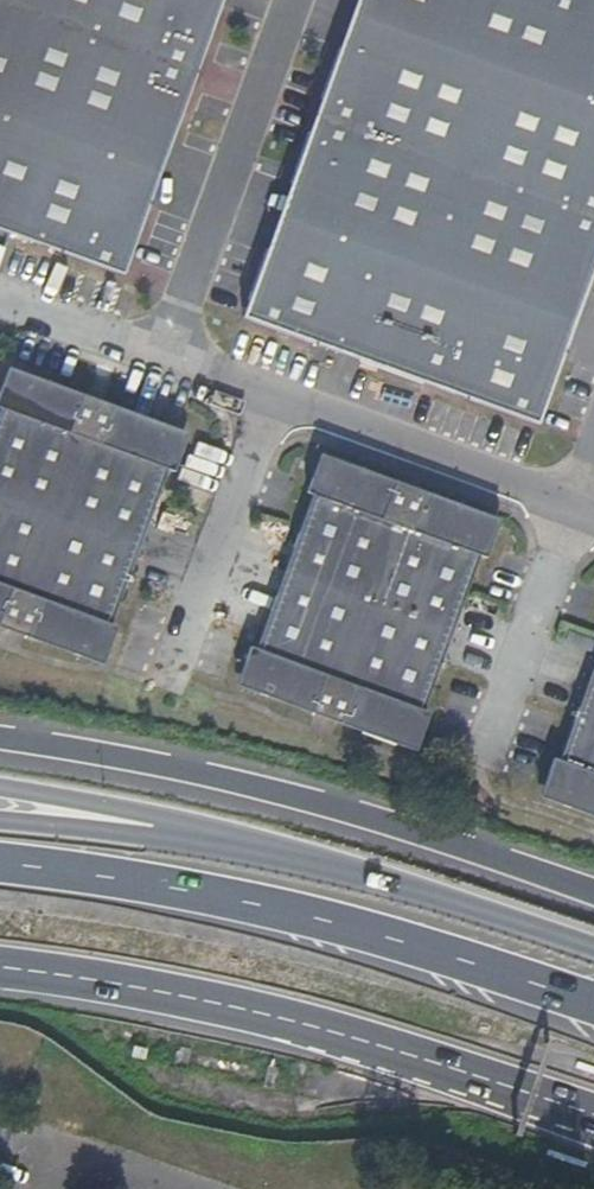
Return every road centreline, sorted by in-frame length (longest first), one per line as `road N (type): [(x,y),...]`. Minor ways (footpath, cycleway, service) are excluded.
road 1 (motorway): [(593,891),(189,766),(0,736)]
road 2 (motorway): [(0,971),(218,1002),(593,1120)]
road 3 (motorway): [(593,1007),(233,902),(0,866)]
road 4 (motorway): [(419,888),(165,816),(0,787)]
road 5 (motorway): [(419,888),(166,840),(0,820)]
road 6 (unclassified): [(295,0),(162,360)]
road 7 (residential): [(579,505),(255,393)]
road 8 (unclassified): [(163,664),(255,393)]
road 9 (unclassified): [(479,768),(579,505)]
road 10 (motorway): [(593,947),(419,888)]
road 11 (residential): [(162,360),(0,302)]

